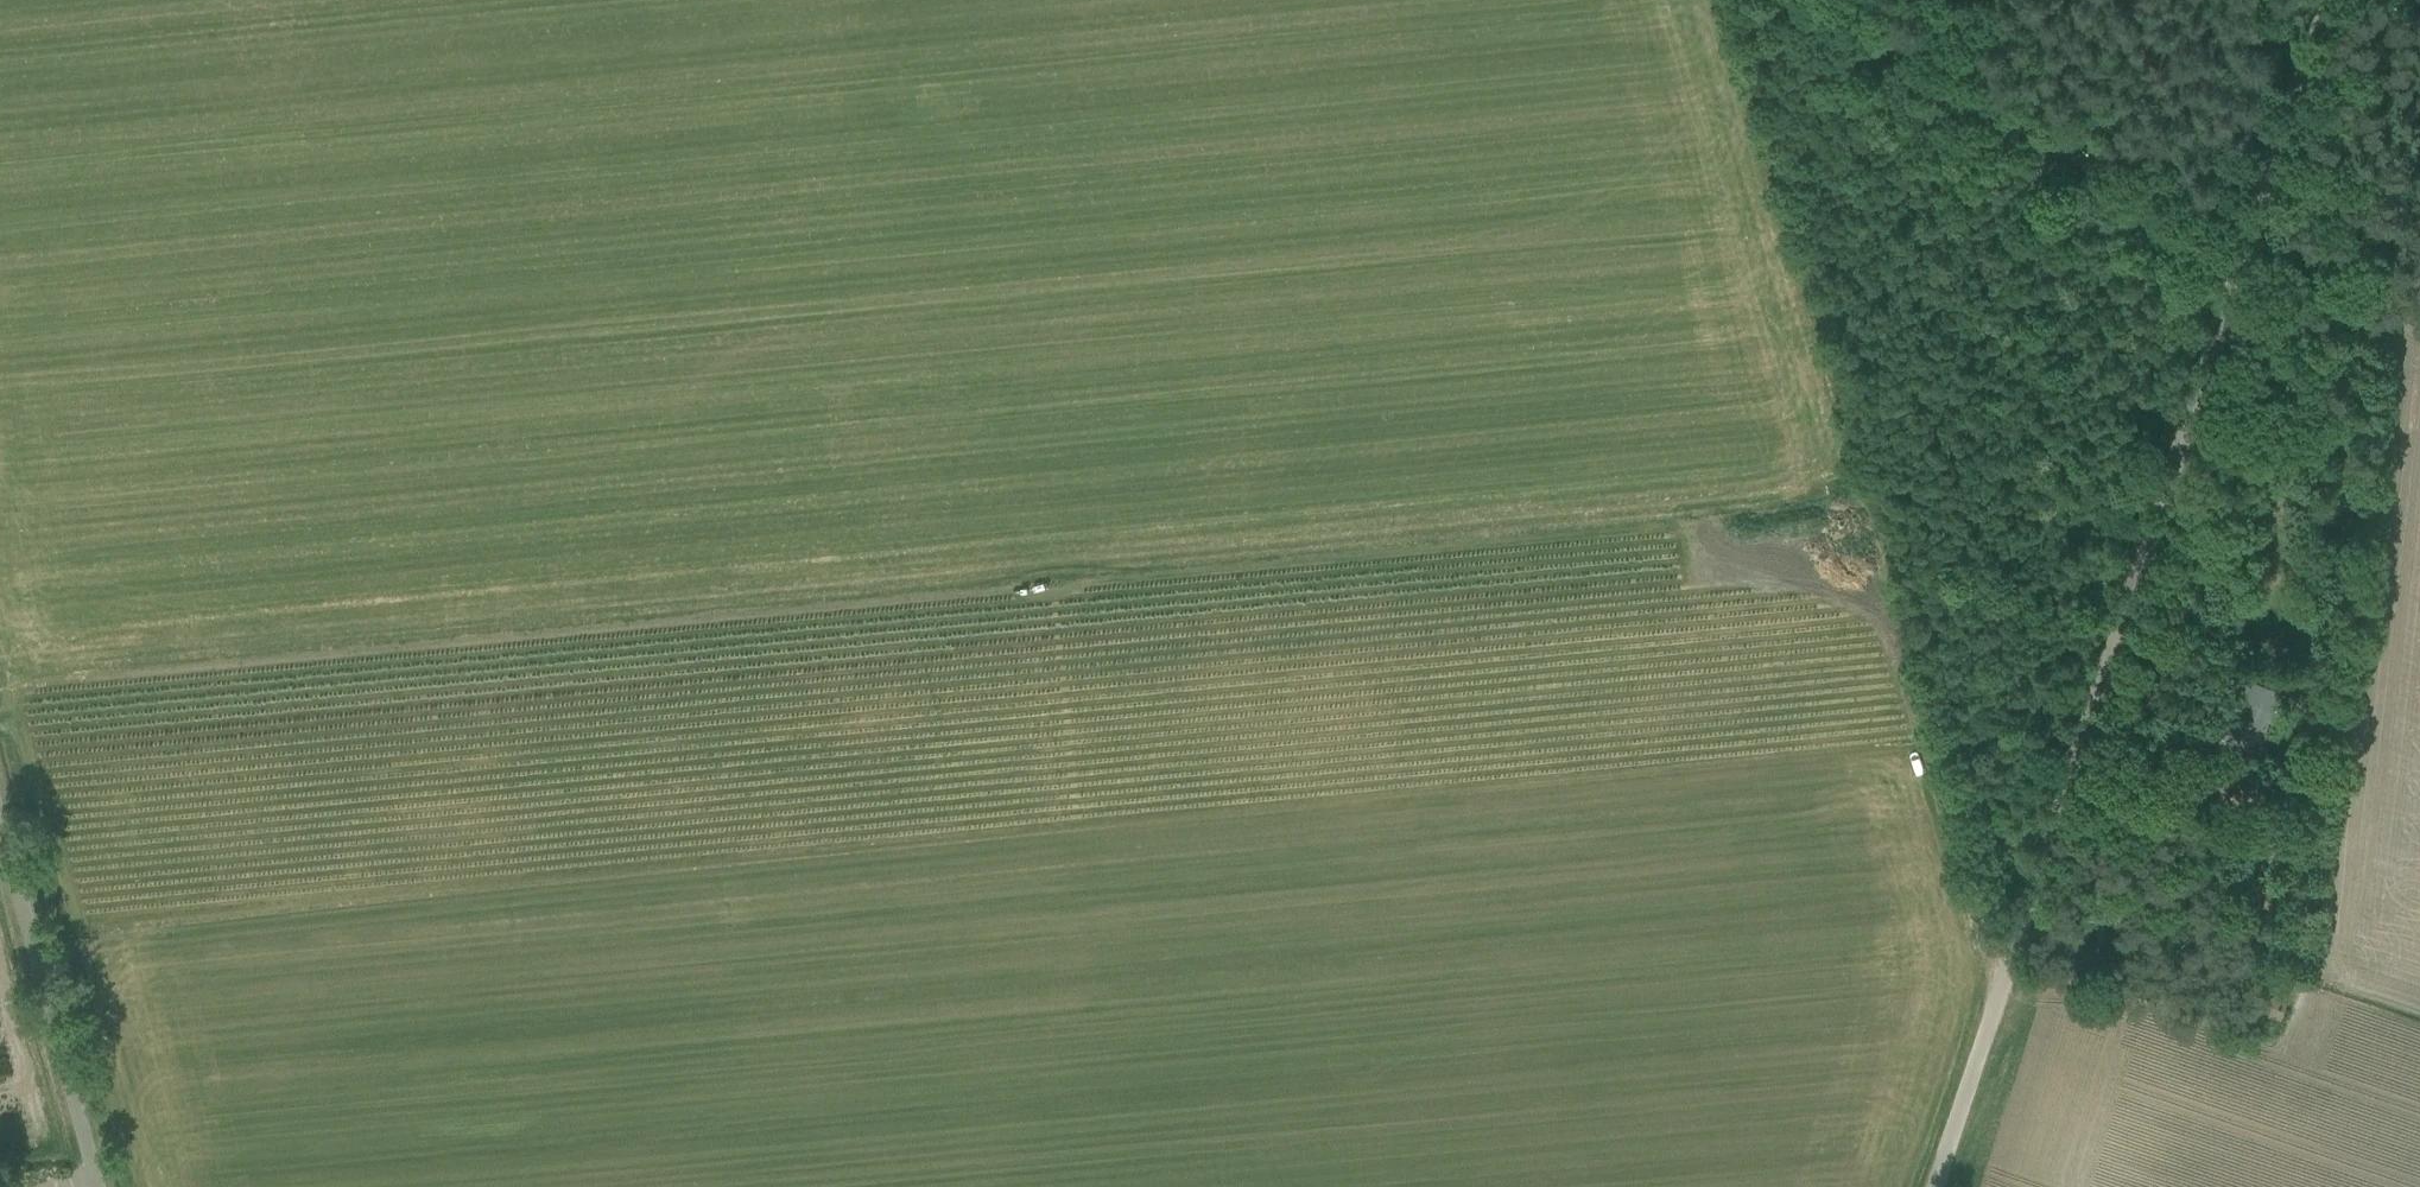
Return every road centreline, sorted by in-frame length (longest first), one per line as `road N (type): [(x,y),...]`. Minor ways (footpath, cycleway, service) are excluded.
road 1 (unclassified): [(1935,1186),(2331,0)]
road 2 (unclassified): [(105,1186),(0,788)]

